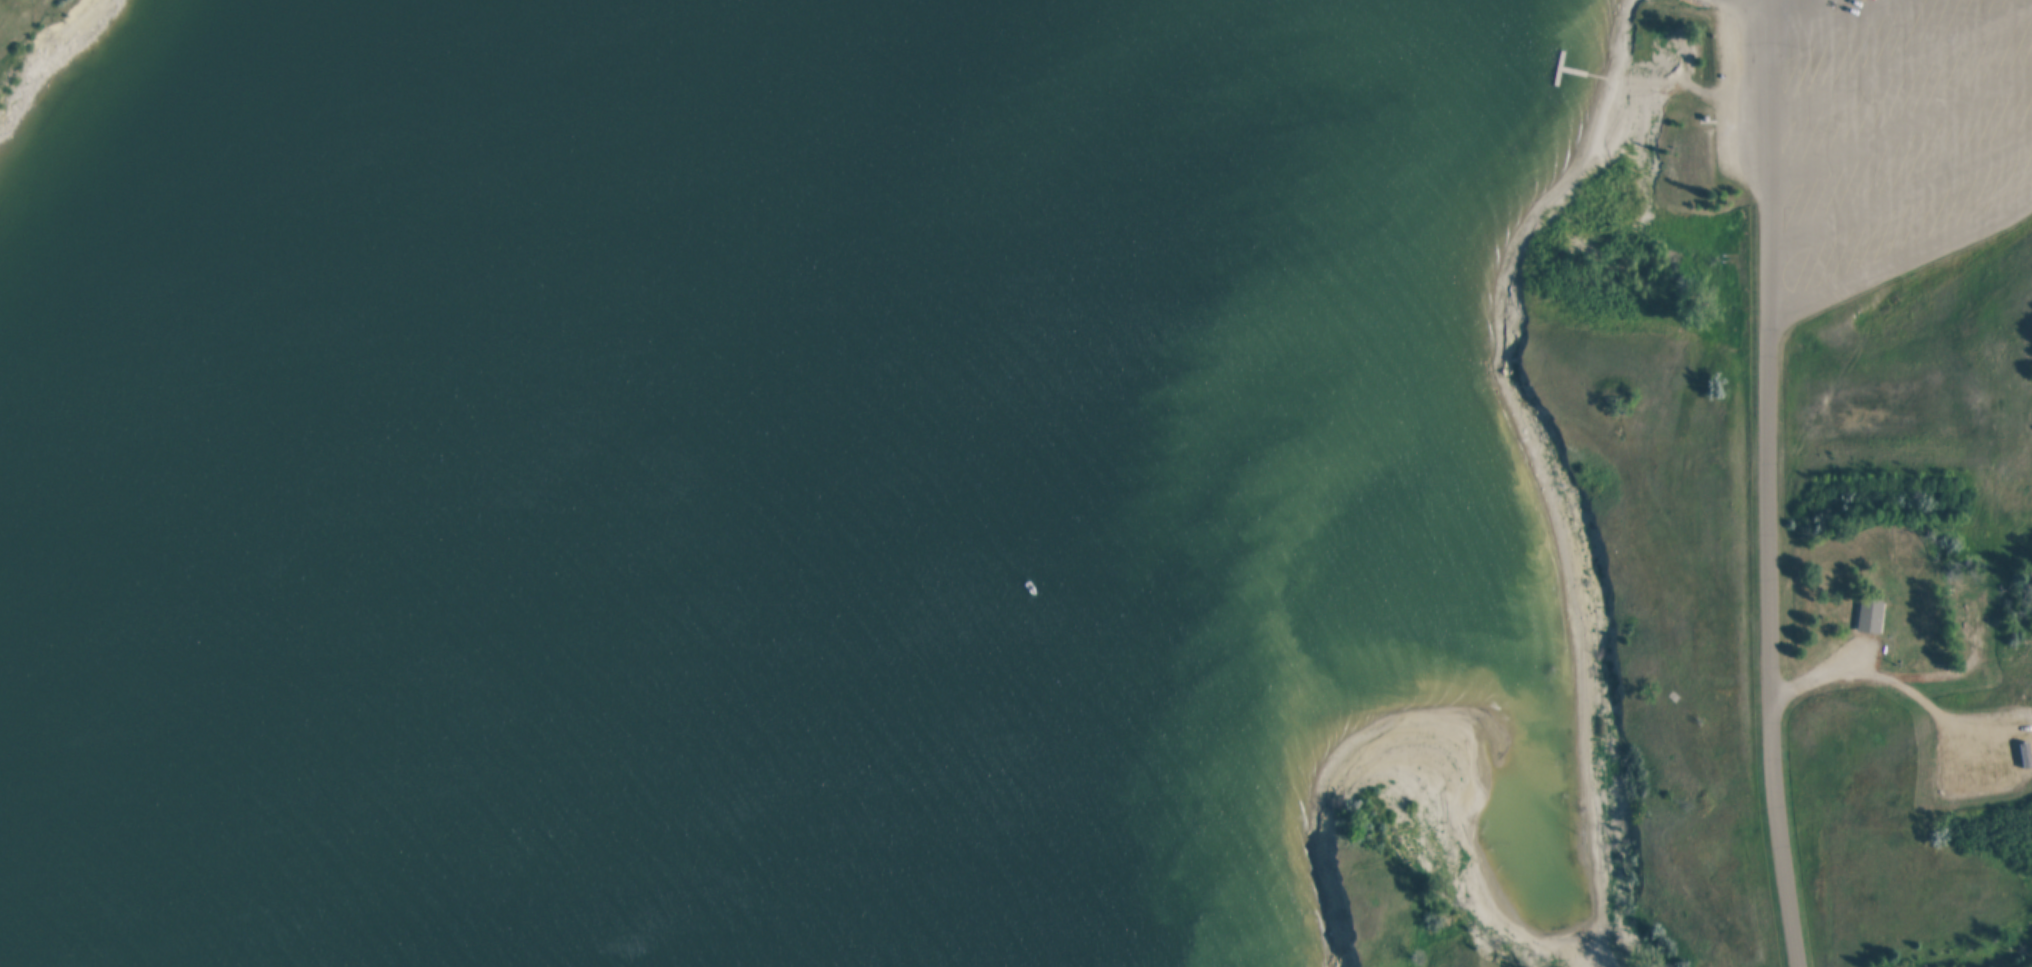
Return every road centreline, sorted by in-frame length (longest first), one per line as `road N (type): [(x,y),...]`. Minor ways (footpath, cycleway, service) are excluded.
road 1 (residential): [(1803,966),(1773,704),(1769,0)]

